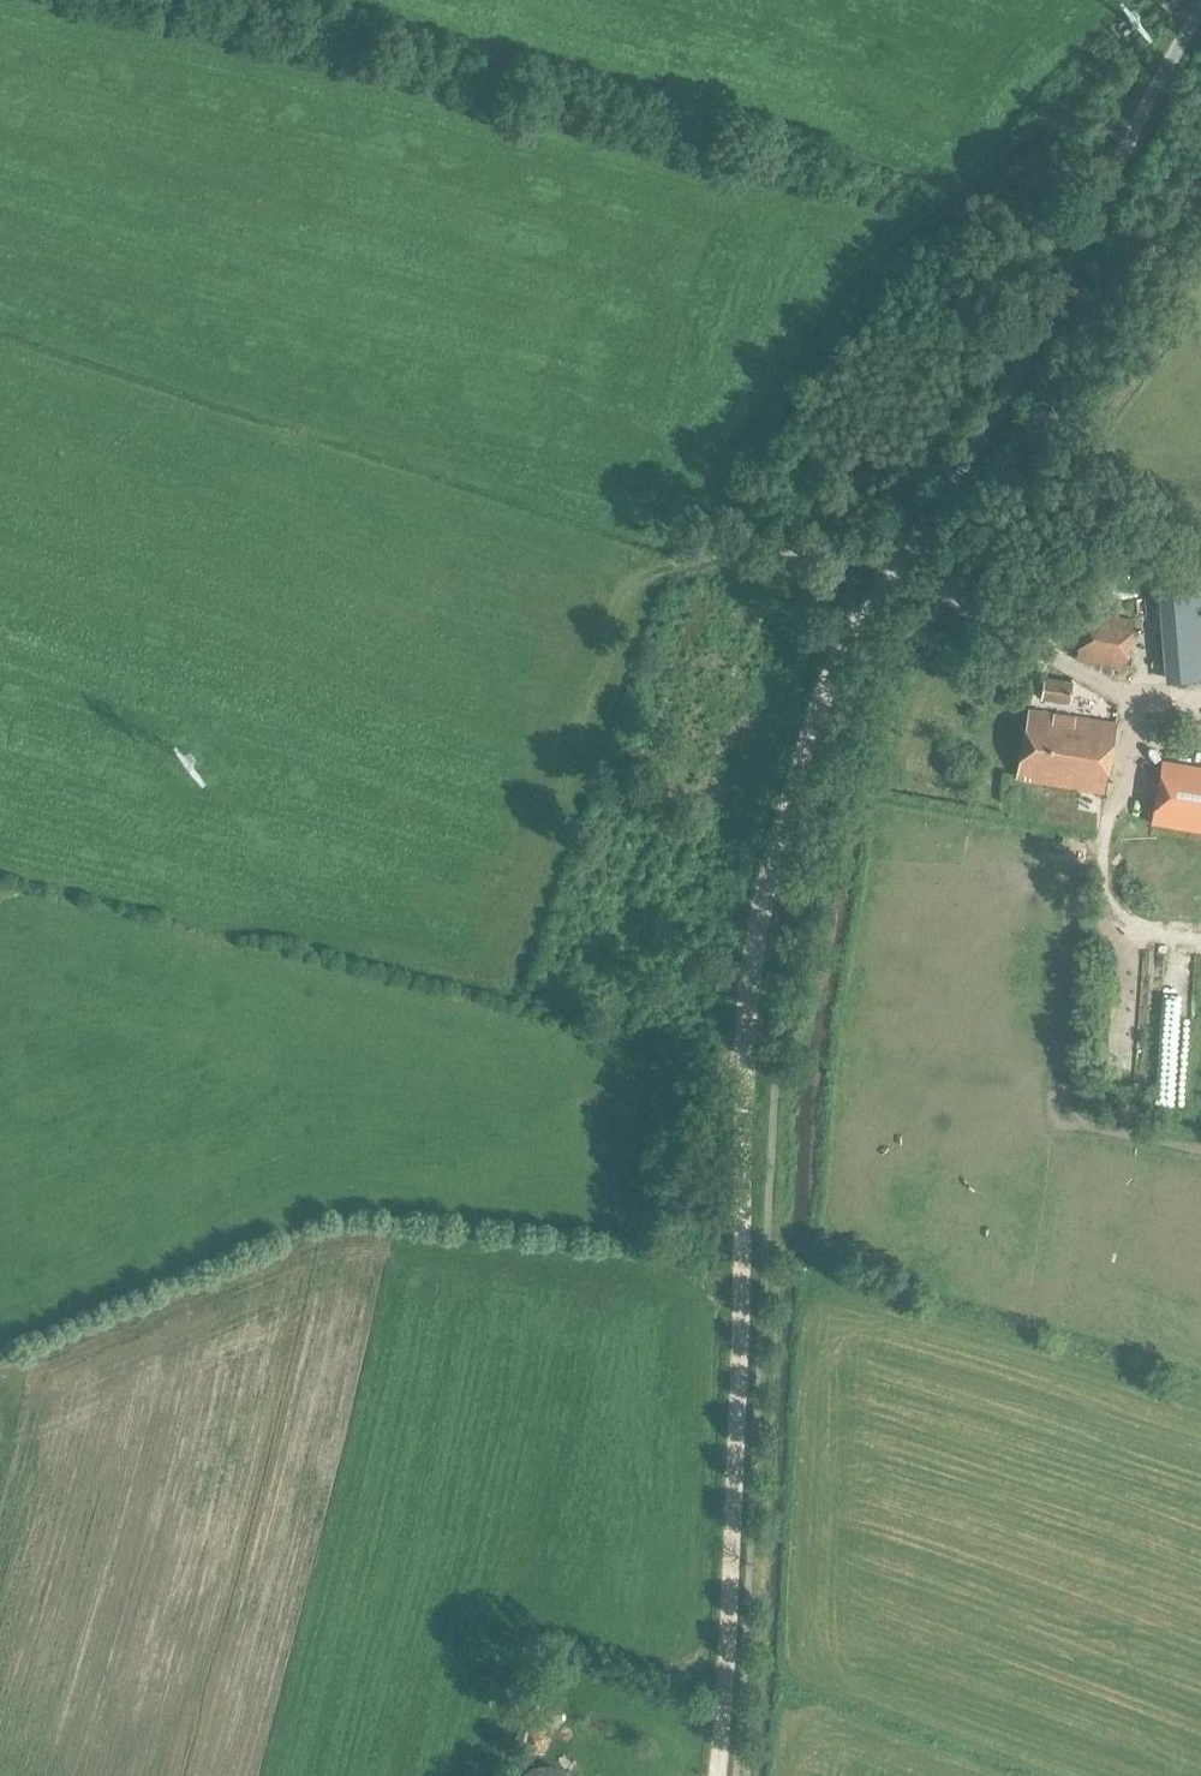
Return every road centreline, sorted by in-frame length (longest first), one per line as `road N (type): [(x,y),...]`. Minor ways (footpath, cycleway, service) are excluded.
road 1 (track): [(719,1775),(743,1050),(775,859),(816,718),(898,568)]
road 2 (unclassified): [(898,568),(1053,307),(1177,53),(1200,26)]
road 3 (track): [(1200,703),(1159,701),(1077,674),(898,568)]

